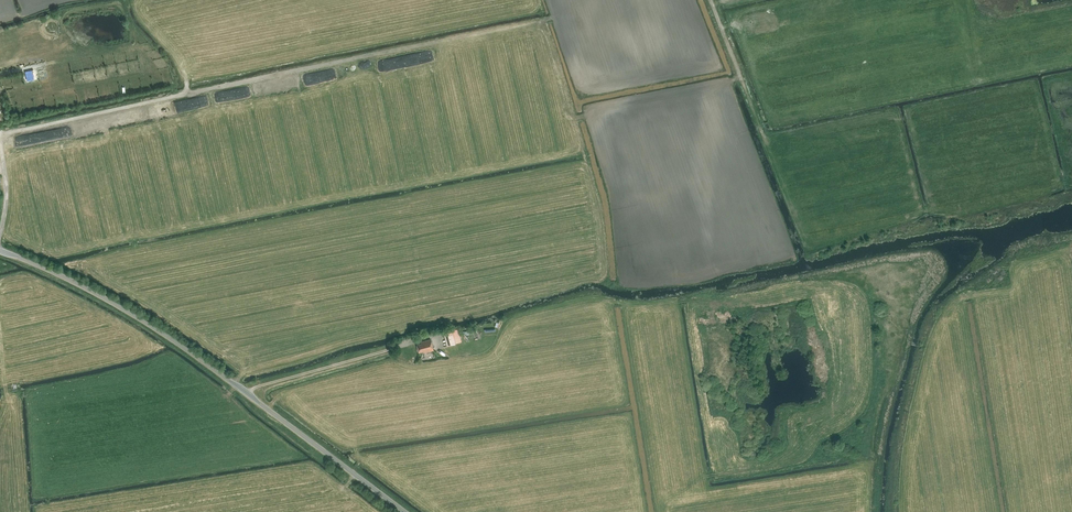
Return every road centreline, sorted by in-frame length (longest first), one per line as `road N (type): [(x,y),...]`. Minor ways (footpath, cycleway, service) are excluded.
road 1 (tertiary): [(405,511),(162,332),(0,250)]
road 2 (track): [(711,0),(761,129)]

